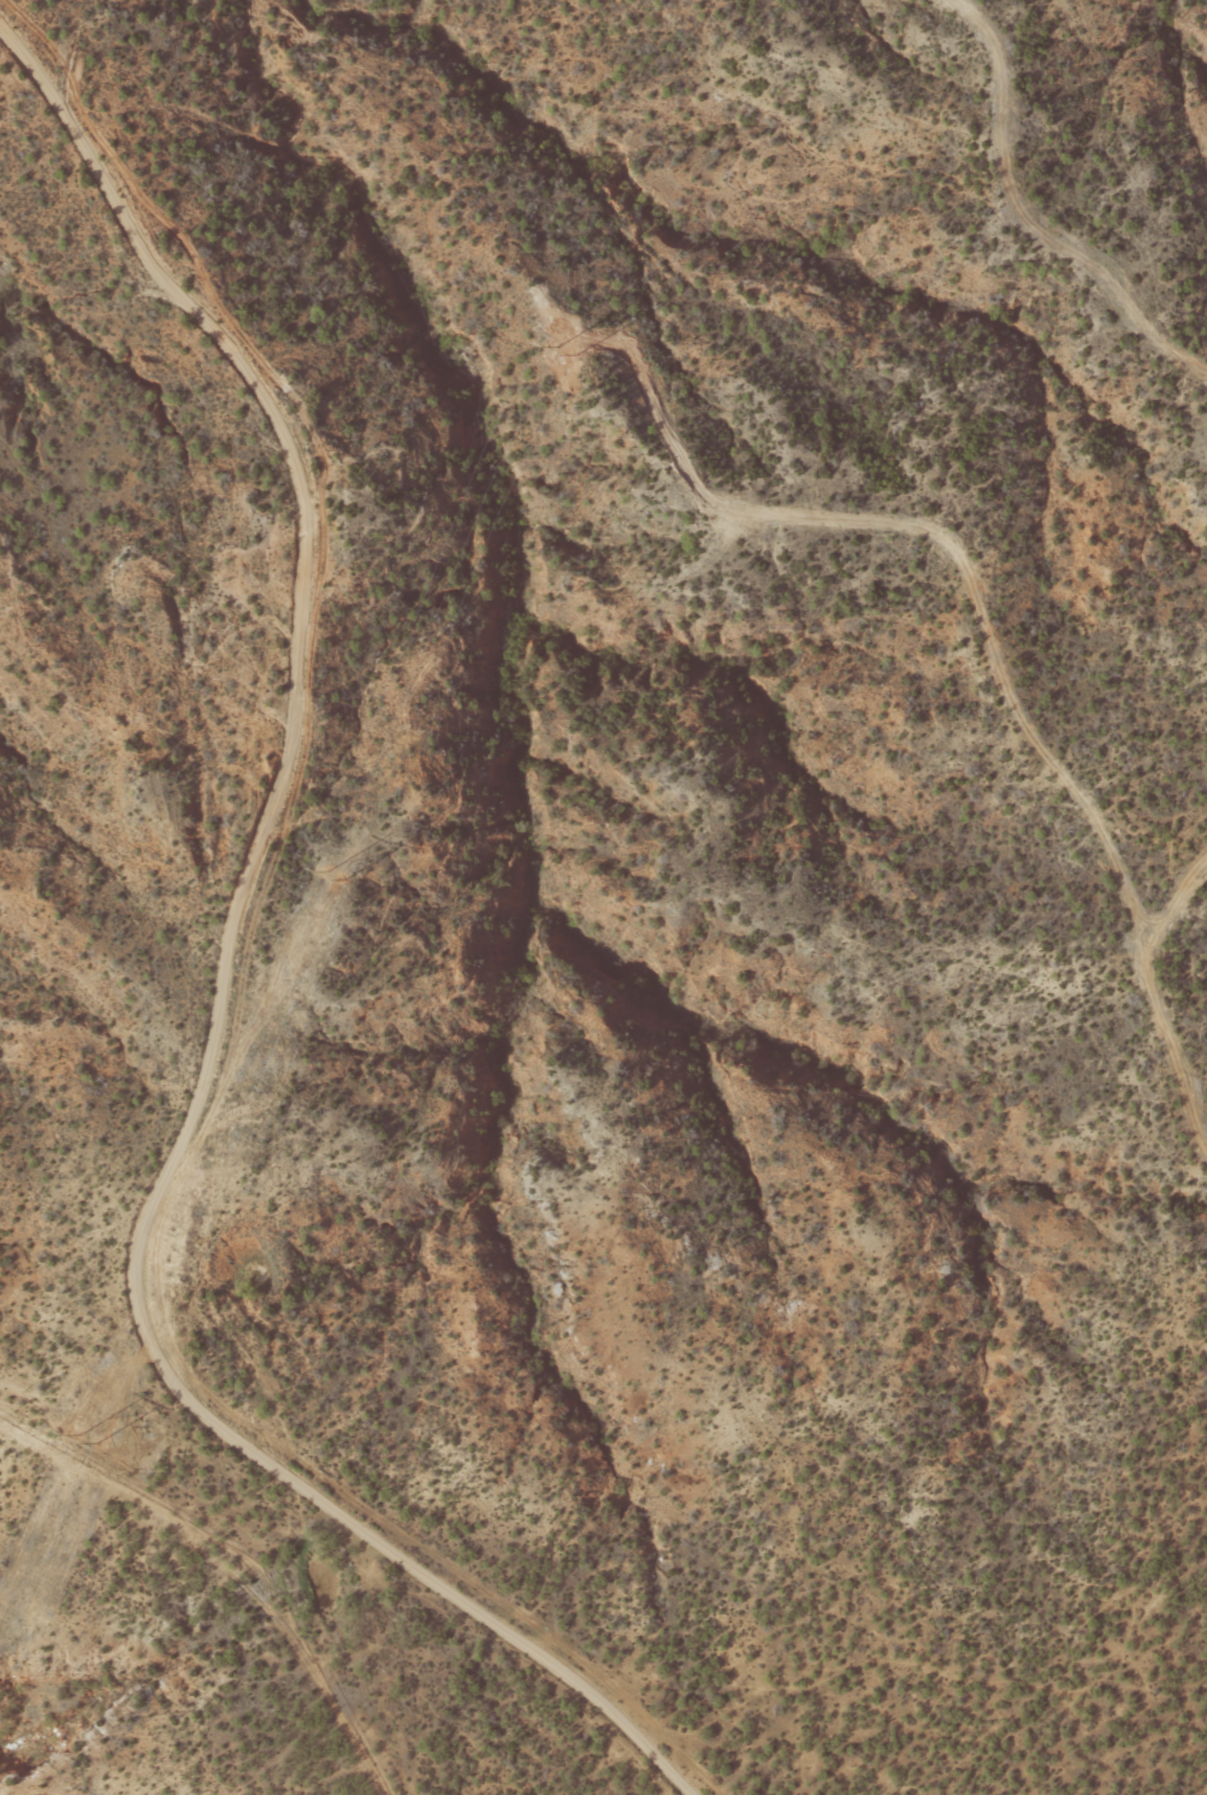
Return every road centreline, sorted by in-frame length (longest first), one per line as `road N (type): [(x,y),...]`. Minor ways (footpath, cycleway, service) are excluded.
road 1 (residential): [(679,1794),(551,1679),(308,1513),(167,1386),(94,1281),(106,1177),(197,993),(271,644),(265,454),(209,338),(0,33)]

